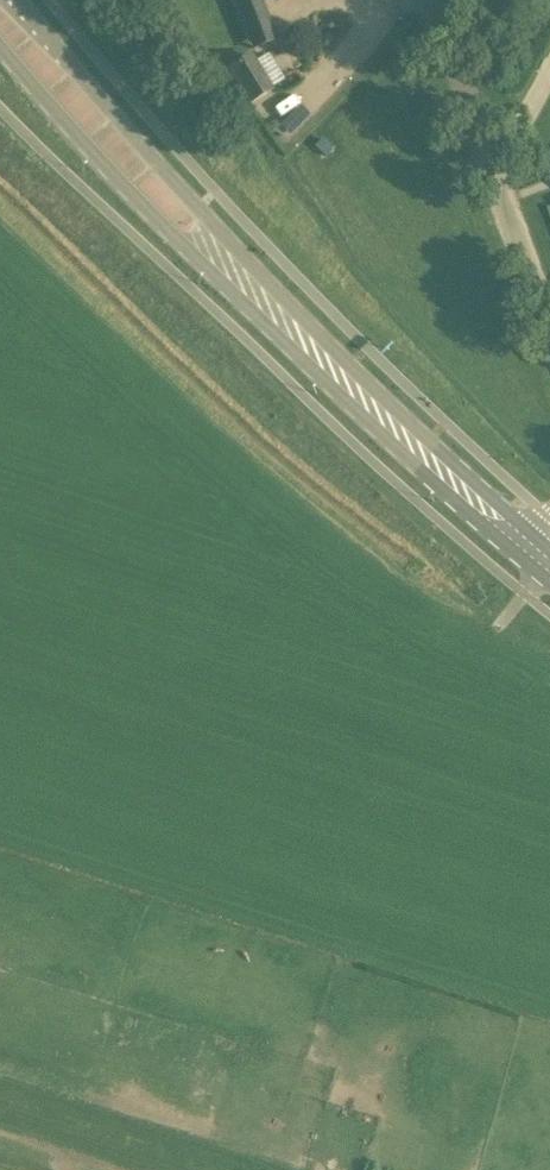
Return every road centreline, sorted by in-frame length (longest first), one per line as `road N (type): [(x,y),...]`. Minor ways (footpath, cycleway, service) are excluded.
road 1 (secondary): [(274,314),(195,206),(18,0)]
road 2 (secondary): [(0,46),(167,235),(274,314)]
road 3 (secondary): [(545,562),(274,314)]
road 4 (unclassified): [(549,327),(431,0)]

